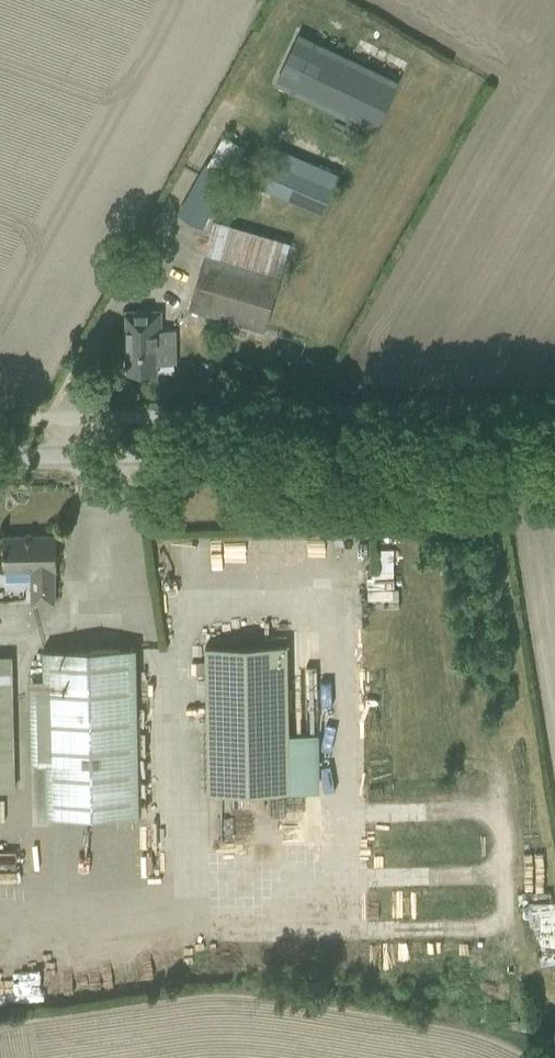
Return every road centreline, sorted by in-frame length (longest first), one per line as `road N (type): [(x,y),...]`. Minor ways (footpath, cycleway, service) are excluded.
road 1 (tertiary): [(0,455),(554,447)]
road 2 (track): [(529,1057),(504,1037),(394,1014),(207,989),(0,1022)]

